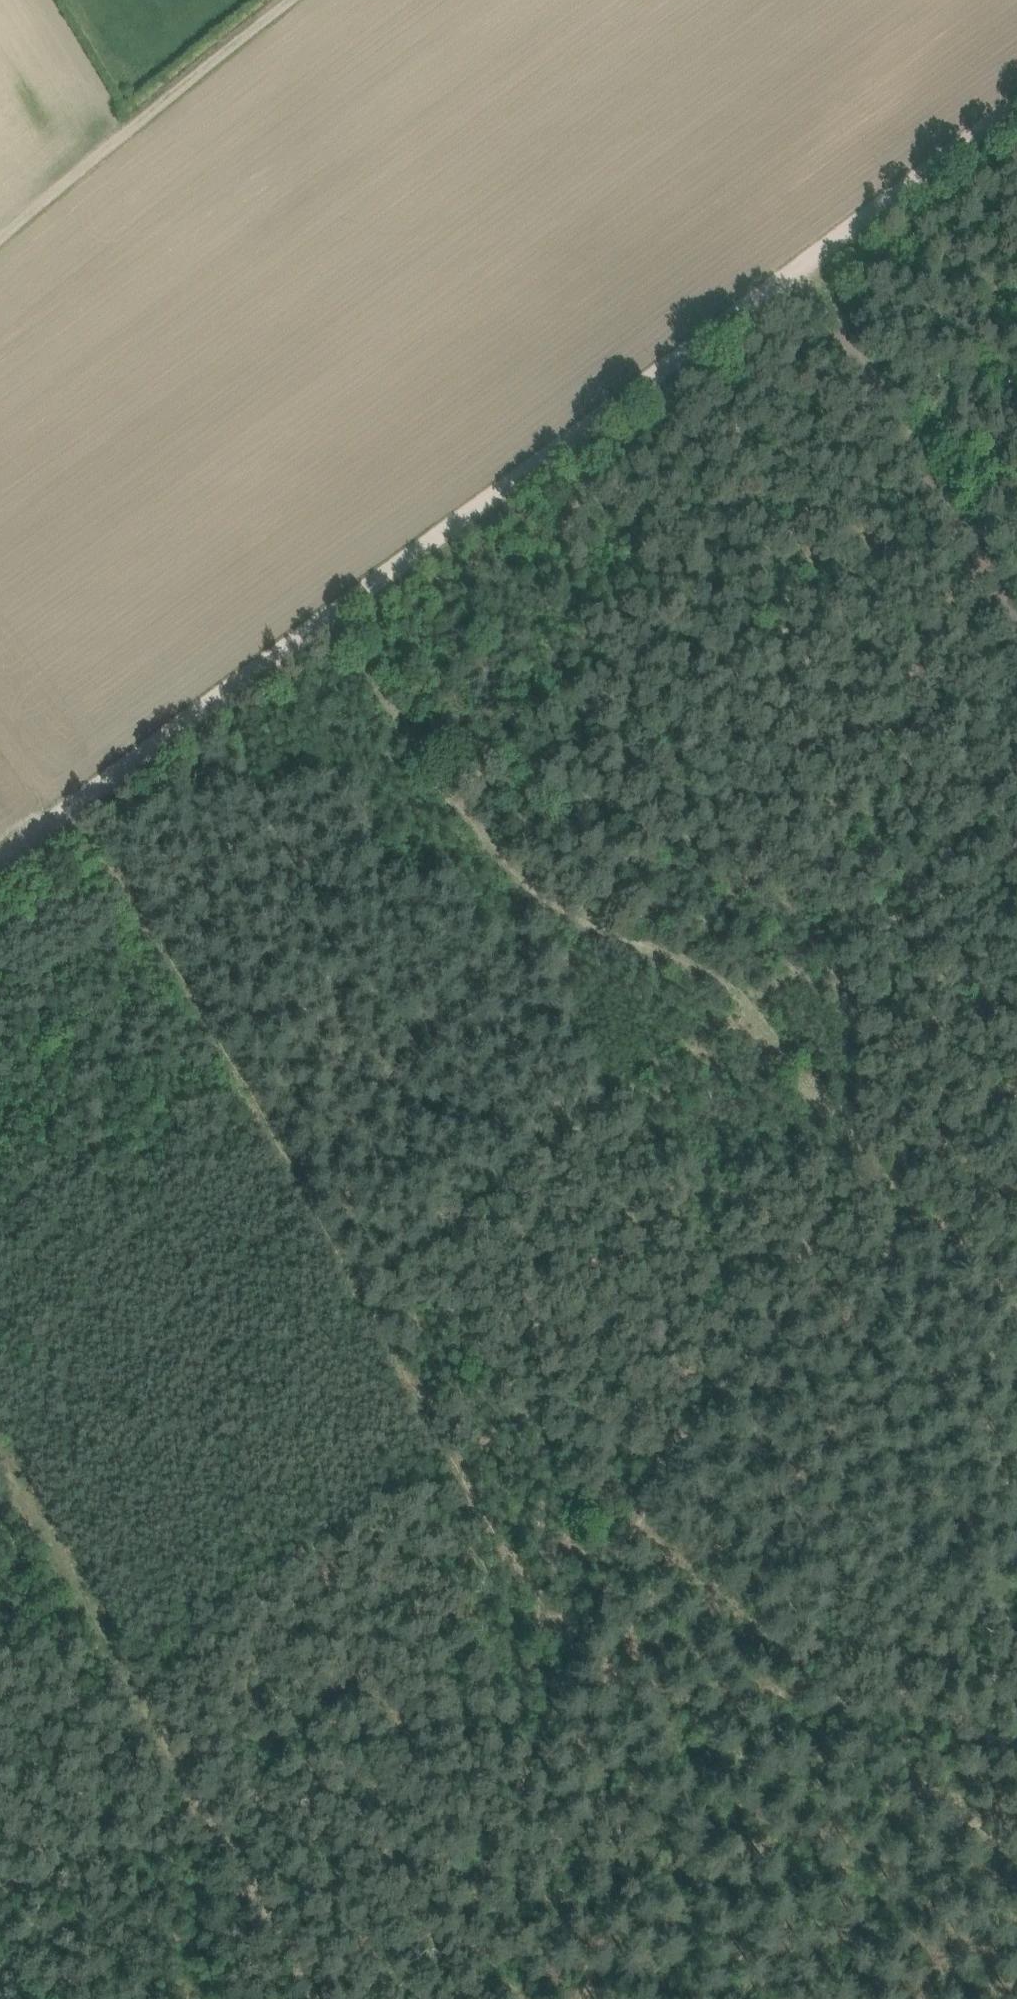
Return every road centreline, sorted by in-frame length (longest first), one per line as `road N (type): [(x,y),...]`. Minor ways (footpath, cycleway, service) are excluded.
road 1 (track): [(796,271),(0,858)]
road 2 (track): [(796,271),(1016,652)]
road 3 (track): [(0,244),(294,0)]
road 4 (track): [(1016,106),(796,271)]

